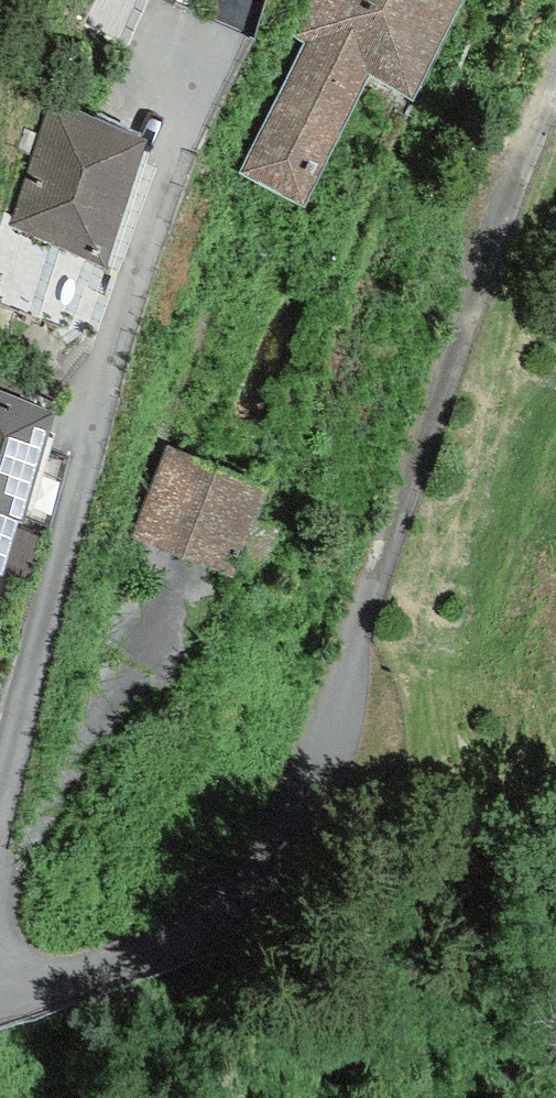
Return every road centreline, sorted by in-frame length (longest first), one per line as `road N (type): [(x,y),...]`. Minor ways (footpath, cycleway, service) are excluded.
road 1 (residential): [(555,96),(380,611),(281,830),(178,935),(70,975),(12,974),(0,963)]
road 2 (residential): [(0,824),(139,265),(235,0)]

